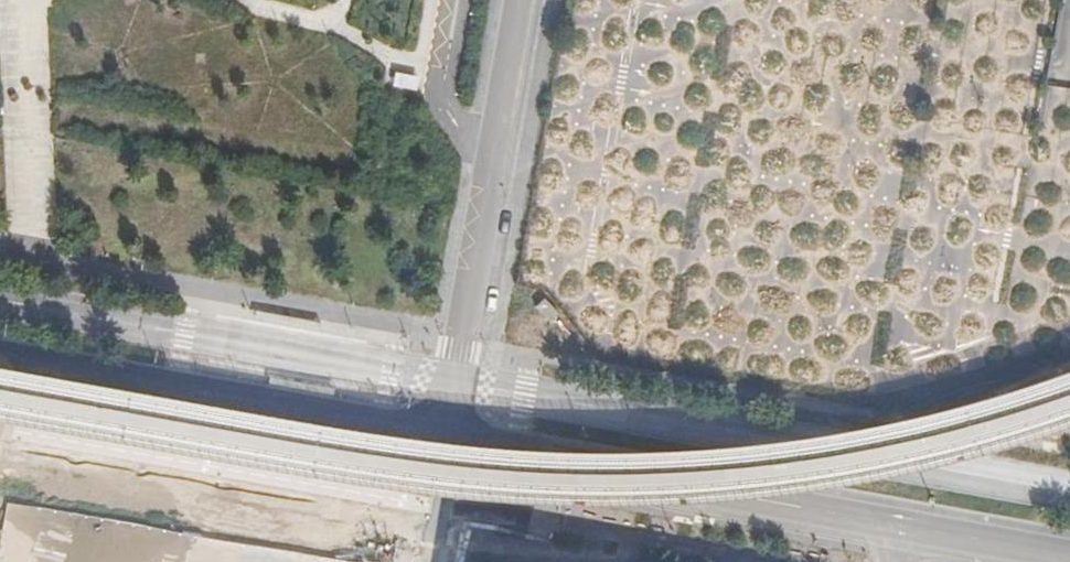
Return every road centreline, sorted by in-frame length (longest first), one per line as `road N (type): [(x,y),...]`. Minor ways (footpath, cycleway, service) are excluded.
road 1 (residential): [(455,444),(524,0)]
road 2 (tertiary): [(890,519),(455,444)]
road 3 (tertiary): [(455,444),(45,370)]
road 4 (tertiary): [(1069,550),(890,519)]

